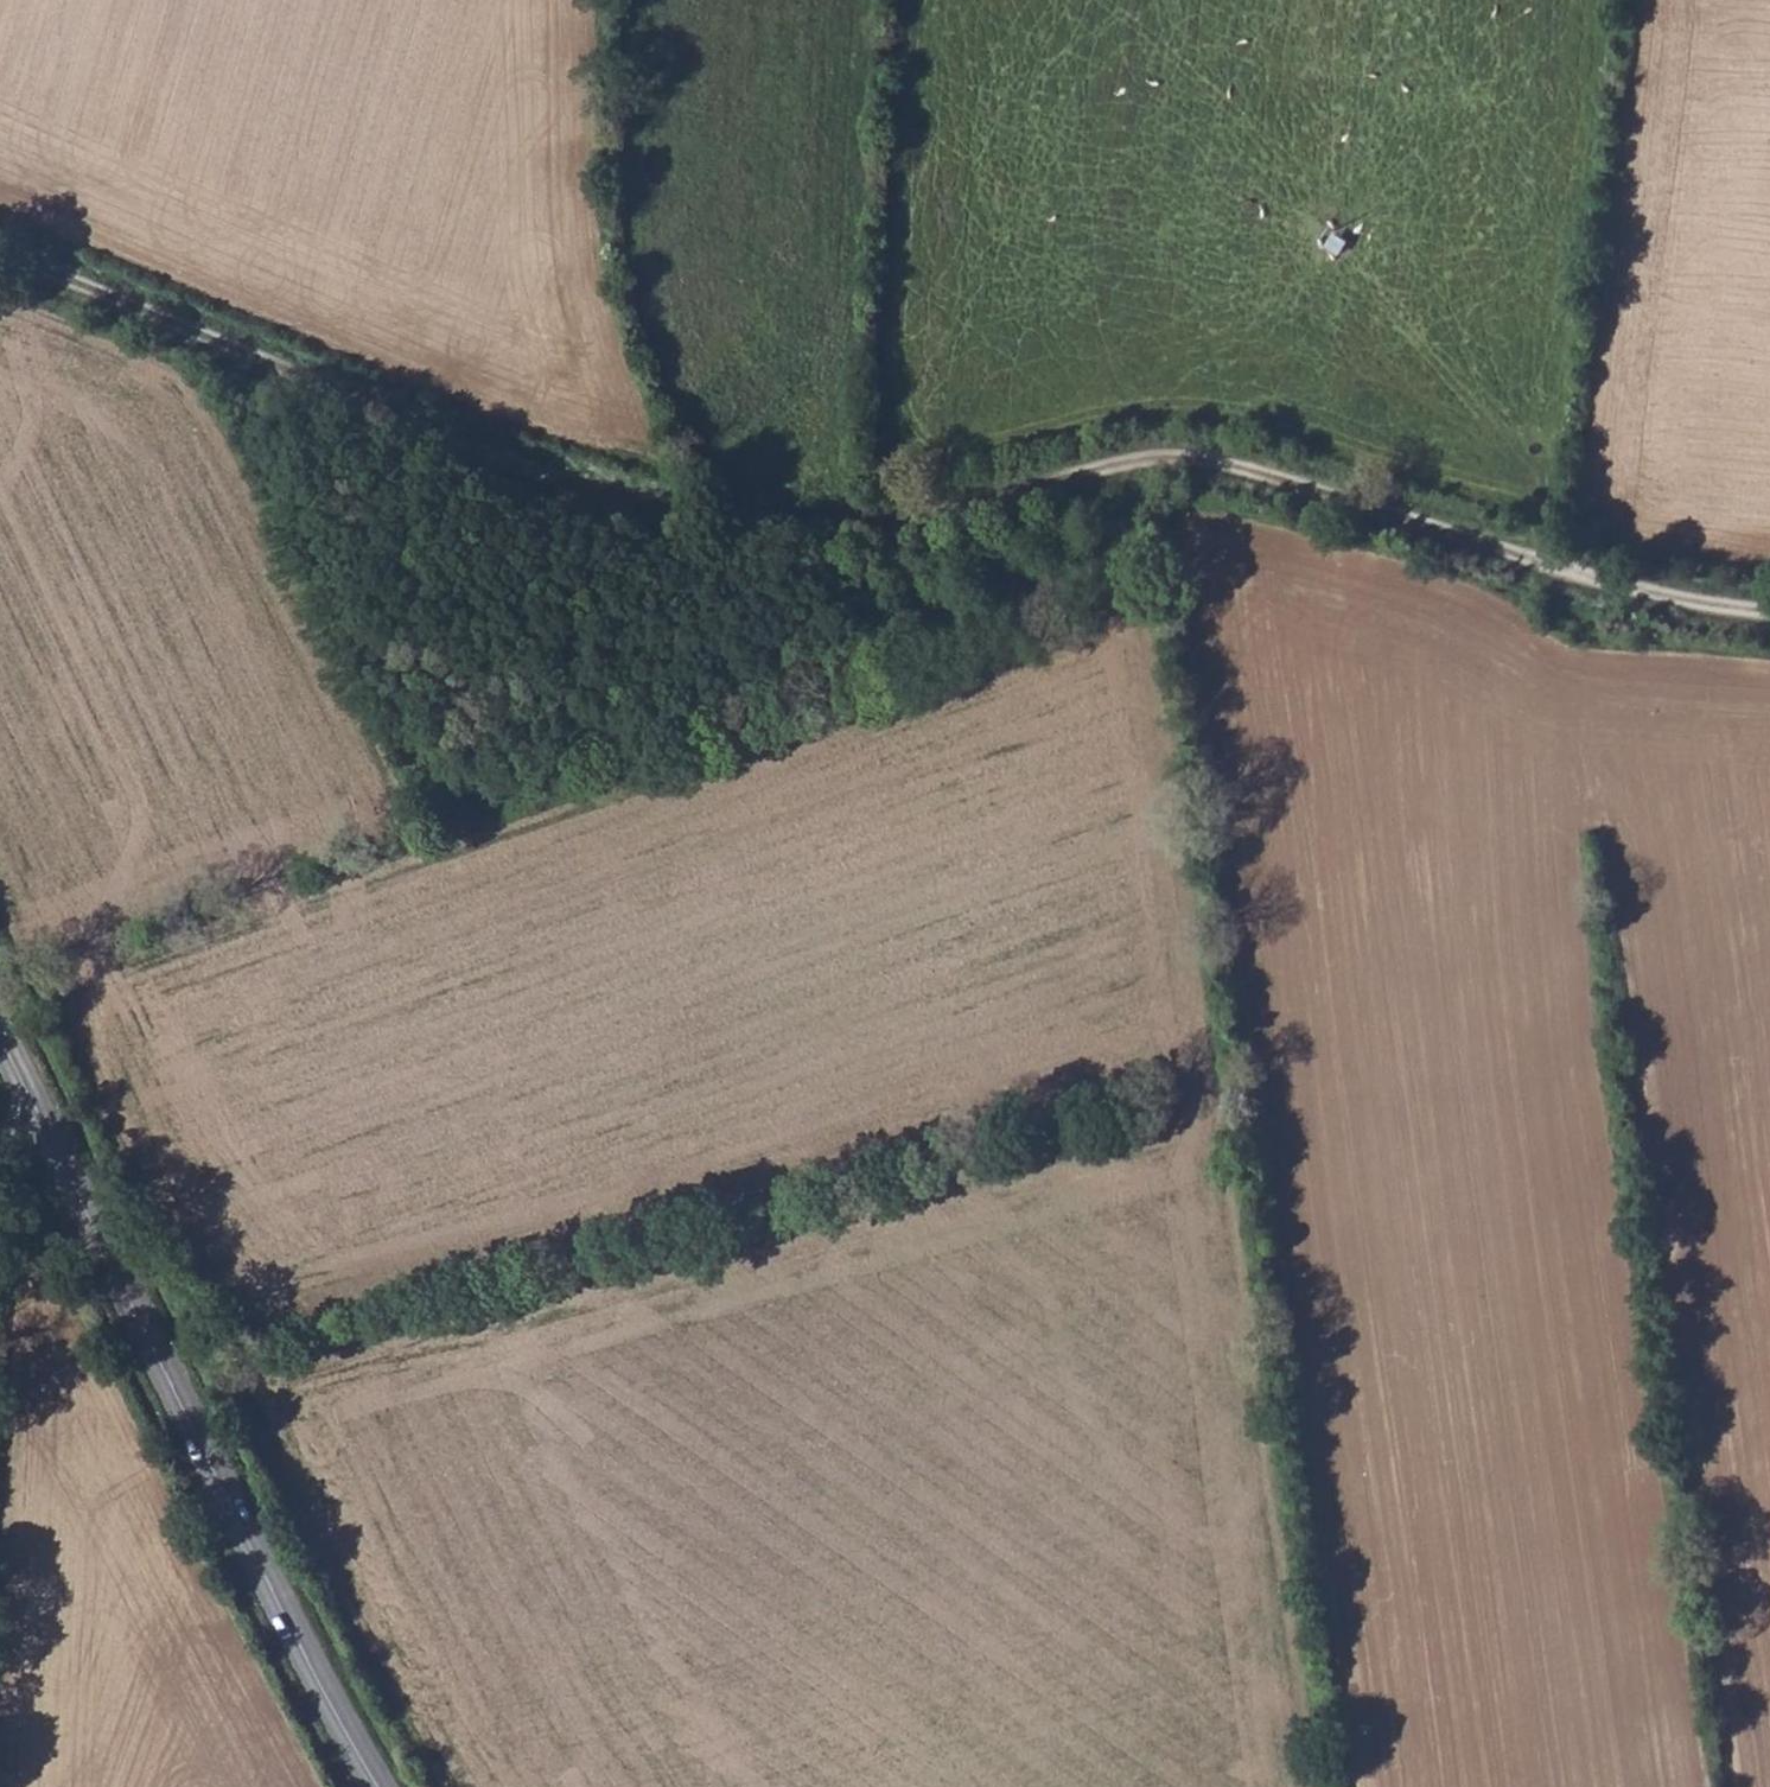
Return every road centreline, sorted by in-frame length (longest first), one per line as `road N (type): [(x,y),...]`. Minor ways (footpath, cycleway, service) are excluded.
road 1 (track): [(1769,612),(1632,590),(1267,475),(1179,459),(1092,467),(869,522),(681,525),(625,509),(0,252)]
road 2 (secondary): [(0,1042),(304,1663),(378,1786)]

